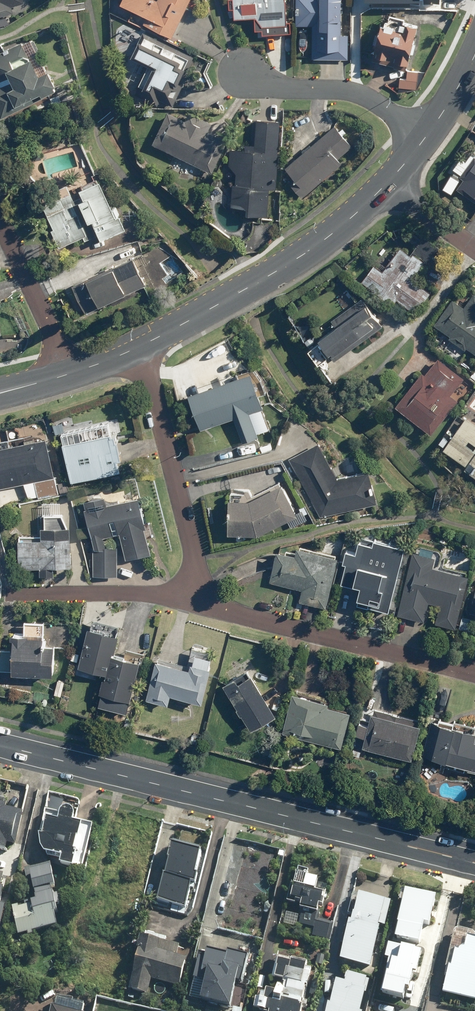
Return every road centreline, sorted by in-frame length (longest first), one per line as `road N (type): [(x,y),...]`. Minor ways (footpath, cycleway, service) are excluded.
road 1 (tertiary): [(0,744),(474,863)]
road 2 (tertiary): [(138,348),(292,261),(389,183)]
road 3 (residential): [(187,593),(474,672)]
road 4 (residential): [(138,348),(194,558),(187,593)]
road 5 (residential): [(425,136),(375,99),(242,74)]
road 6 (residential): [(187,593),(11,593)]
road 7 (residential): [(70,374),(0,222)]

